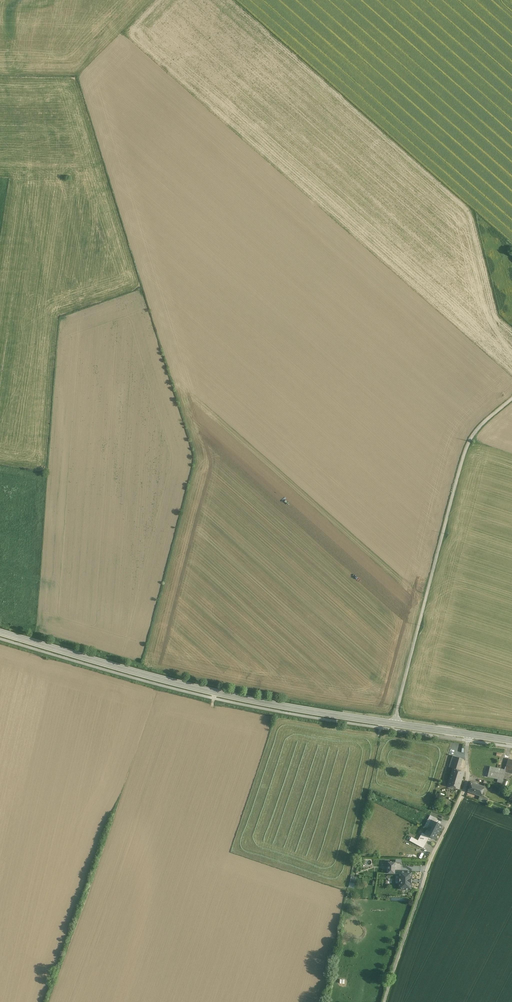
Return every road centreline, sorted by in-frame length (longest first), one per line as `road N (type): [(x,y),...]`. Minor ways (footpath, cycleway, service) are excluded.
road 1 (tertiary): [(395,723),(235,697),(0,632)]
road 2 (unclassified): [(511,398),(476,431),(463,456),(395,723)]
road 3 (residential): [(428,870),(464,790),(467,733)]

